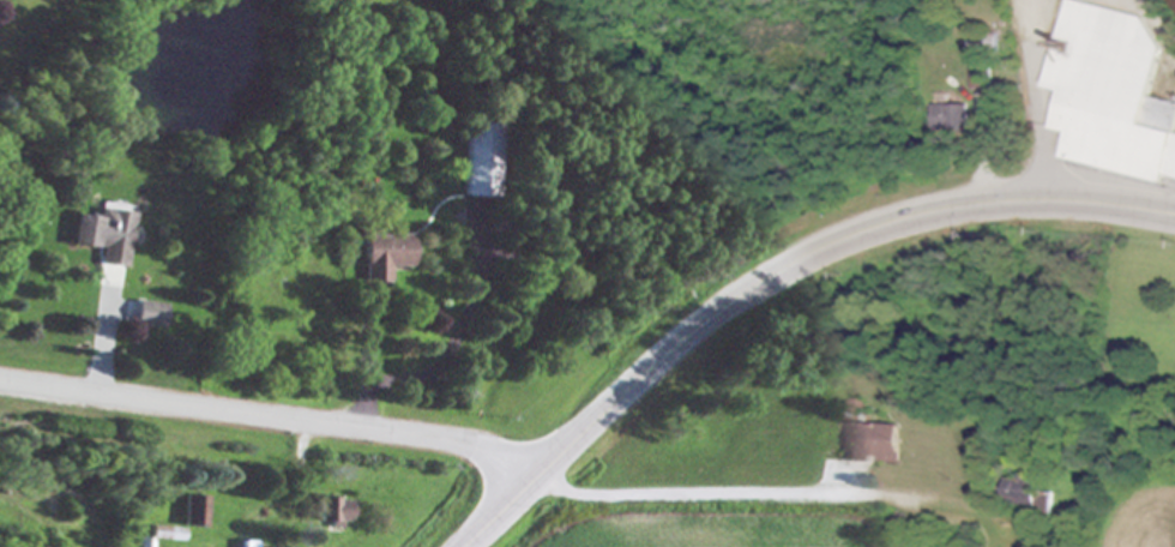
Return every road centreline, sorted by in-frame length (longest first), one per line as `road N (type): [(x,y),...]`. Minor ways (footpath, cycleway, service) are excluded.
road 1 (secondary): [(462,546),(694,329),(767,277),(843,239),(989,203),(1065,199),(1174,215)]
road 2 (tertiary): [(0,378),(445,437),(488,447),(534,477)]

